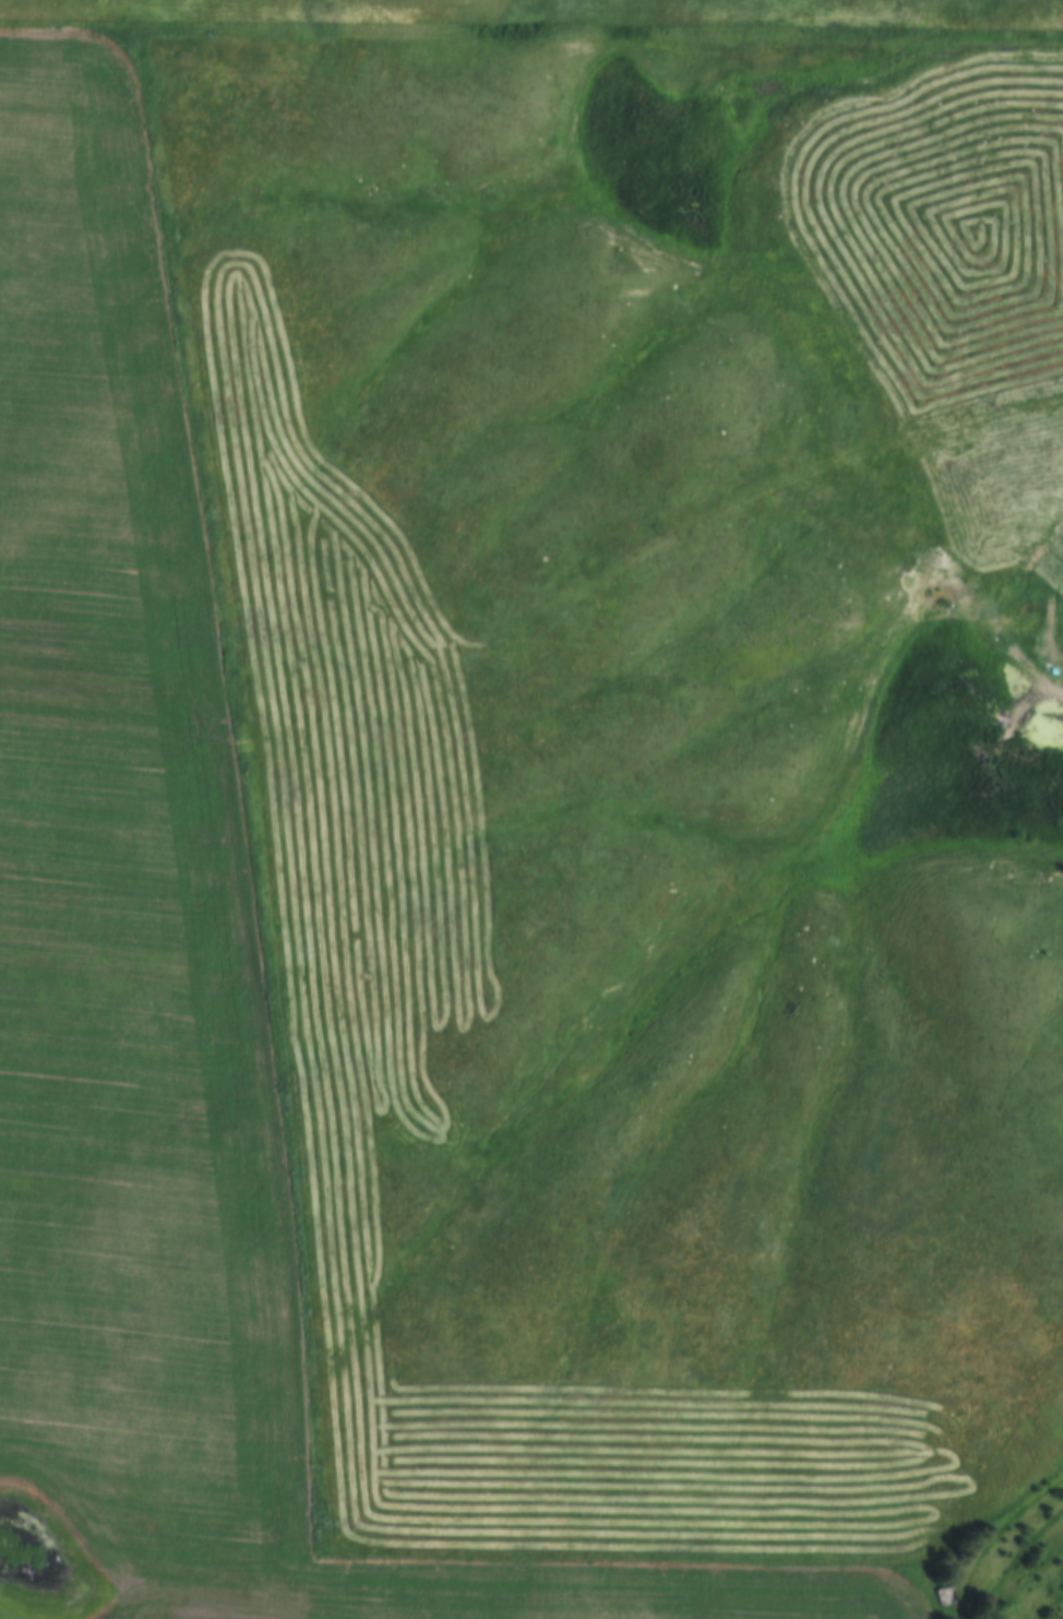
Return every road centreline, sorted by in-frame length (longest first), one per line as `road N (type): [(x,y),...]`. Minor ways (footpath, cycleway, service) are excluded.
road 1 (track): [(0,32),(1062,40)]

